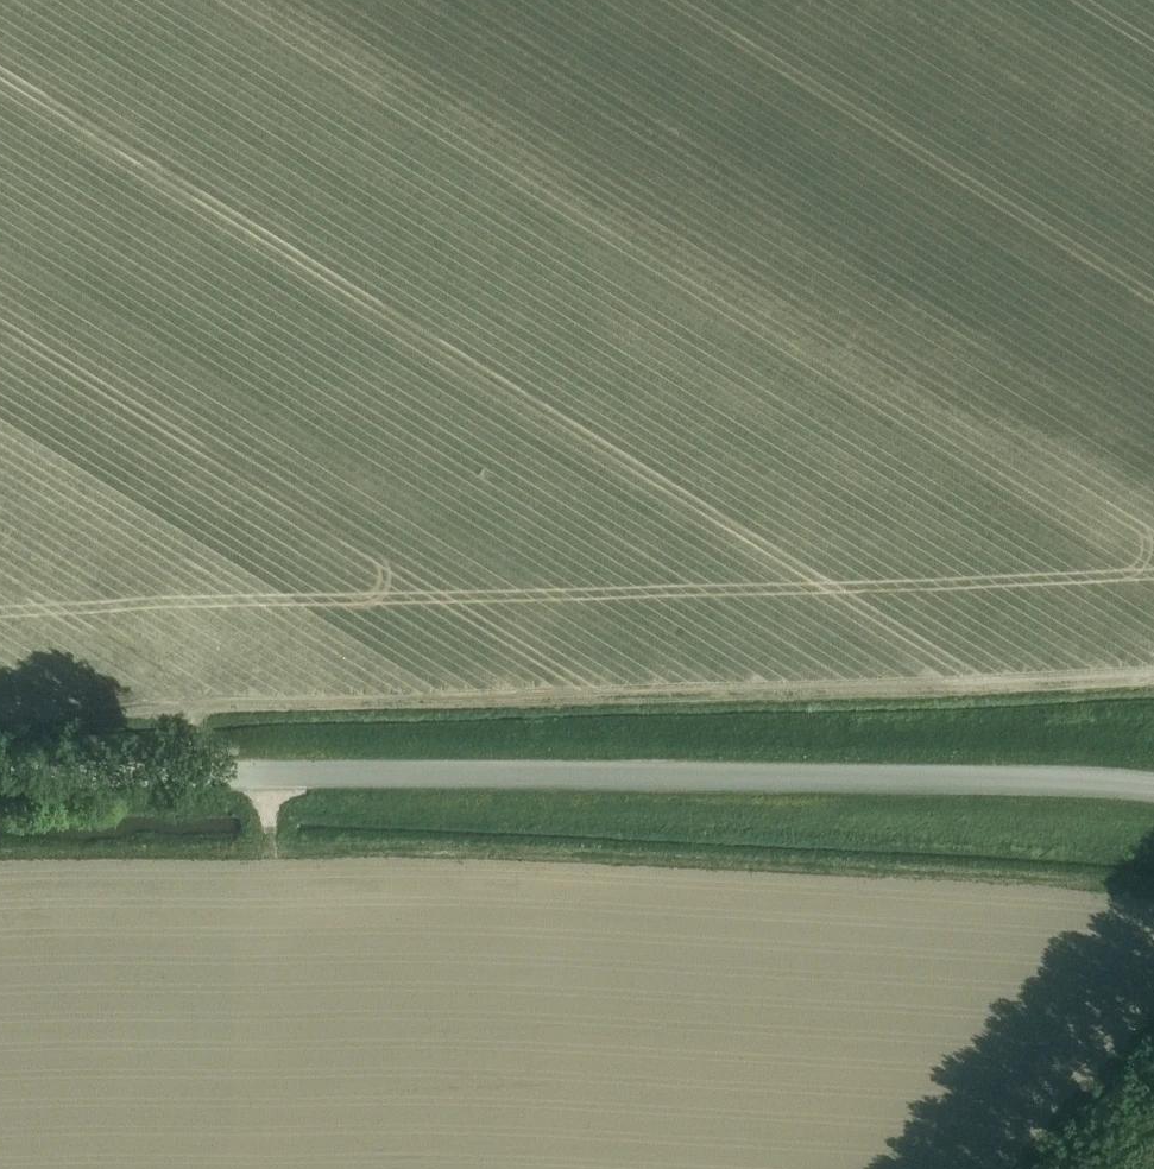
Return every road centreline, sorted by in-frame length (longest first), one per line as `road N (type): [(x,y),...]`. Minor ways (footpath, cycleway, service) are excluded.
road 1 (unclassified): [(0,778),(141,771),(1153,784)]

